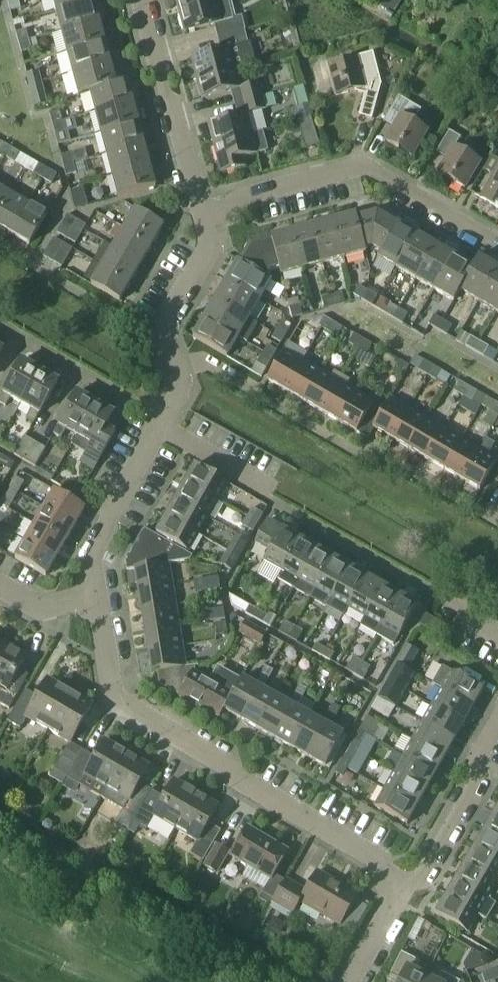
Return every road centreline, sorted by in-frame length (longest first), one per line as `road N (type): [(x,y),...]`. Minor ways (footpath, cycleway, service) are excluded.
road 1 (residential): [(97,598),(116,701),(377,859),(389,885)]
road 2 (residential): [(200,212),(209,254),(162,329),(181,388),(100,537),(97,598)]
road 3 (residential): [(497,243),(365,166),(200,212)]
road 4 (residential): [(144,0),(200,212)]
road 5 (residential): [(389,885),(424,878),(480,780),(476,761),(497,723)]

